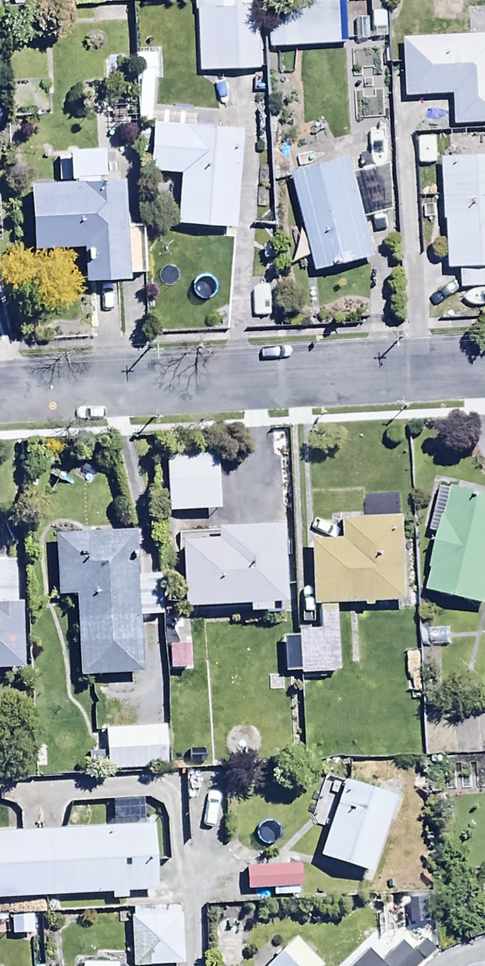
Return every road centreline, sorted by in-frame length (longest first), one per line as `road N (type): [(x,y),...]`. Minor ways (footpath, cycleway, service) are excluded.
road 1 (residential): [(484,370),(0,395)]

